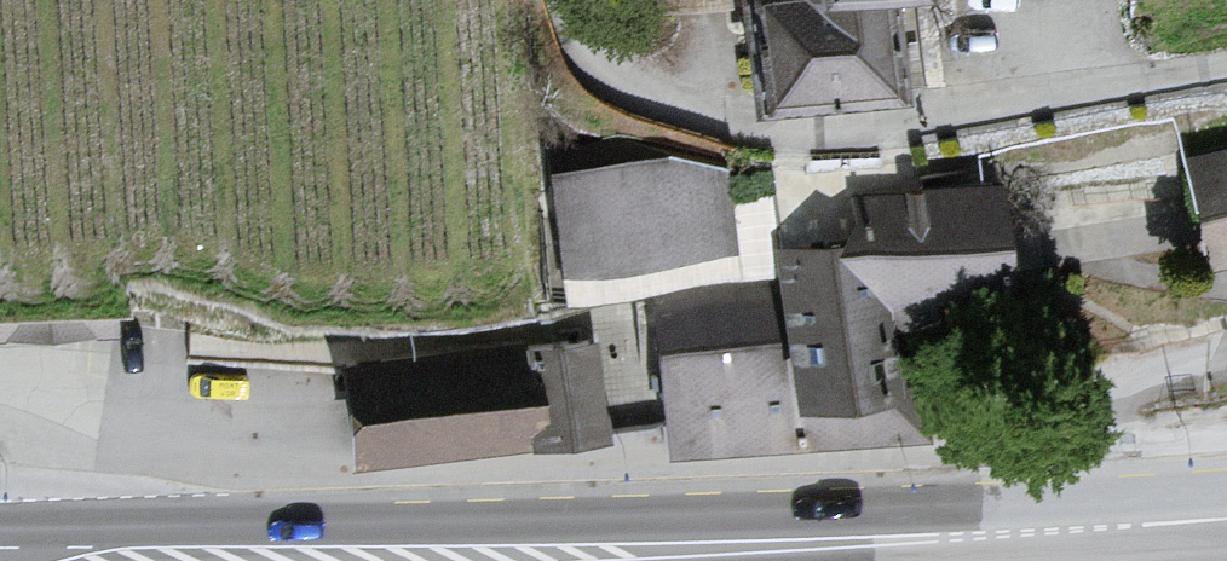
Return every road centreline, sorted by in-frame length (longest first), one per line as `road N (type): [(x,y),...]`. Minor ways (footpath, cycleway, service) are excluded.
road 1 (primary): [(1226,517),(755,549),(233,560)]
road 2 (track): [(1226,65),(802,134),(631,103),(556,33),(549,0)]
road 3 (track): [(1071,434),(1226,417)]
road 4 (track): [(1091,388),(1065,448),(1050,533)]
road 5 (track): [(1091,388),(1226,354)]

